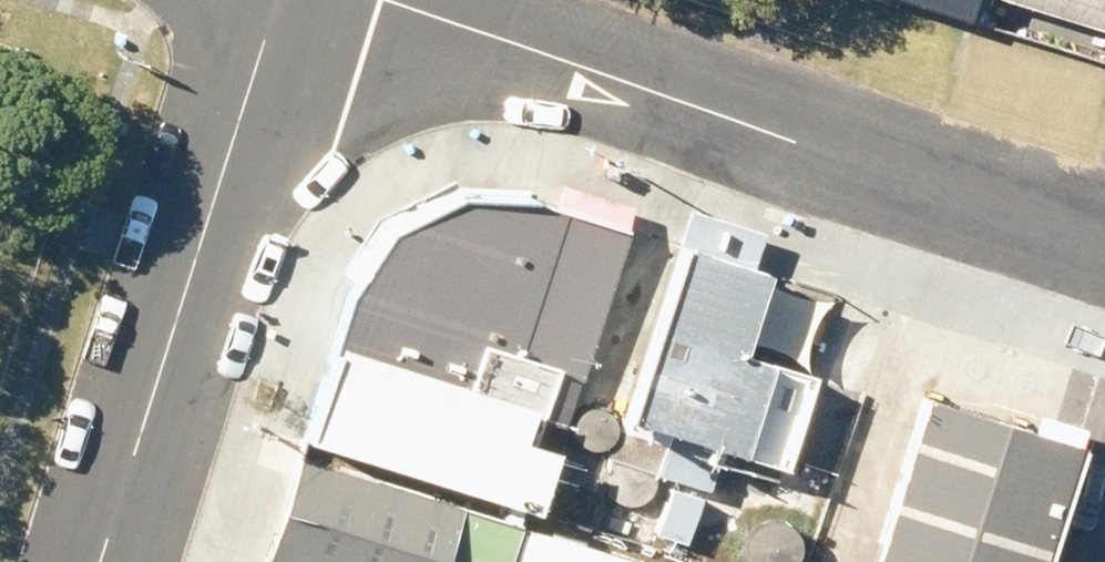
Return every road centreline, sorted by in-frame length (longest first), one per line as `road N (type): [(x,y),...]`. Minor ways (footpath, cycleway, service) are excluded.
road 1 (residential): [(1104,228),(373,0)]
road 2 (secondary): [(277,0),(95,561)]

